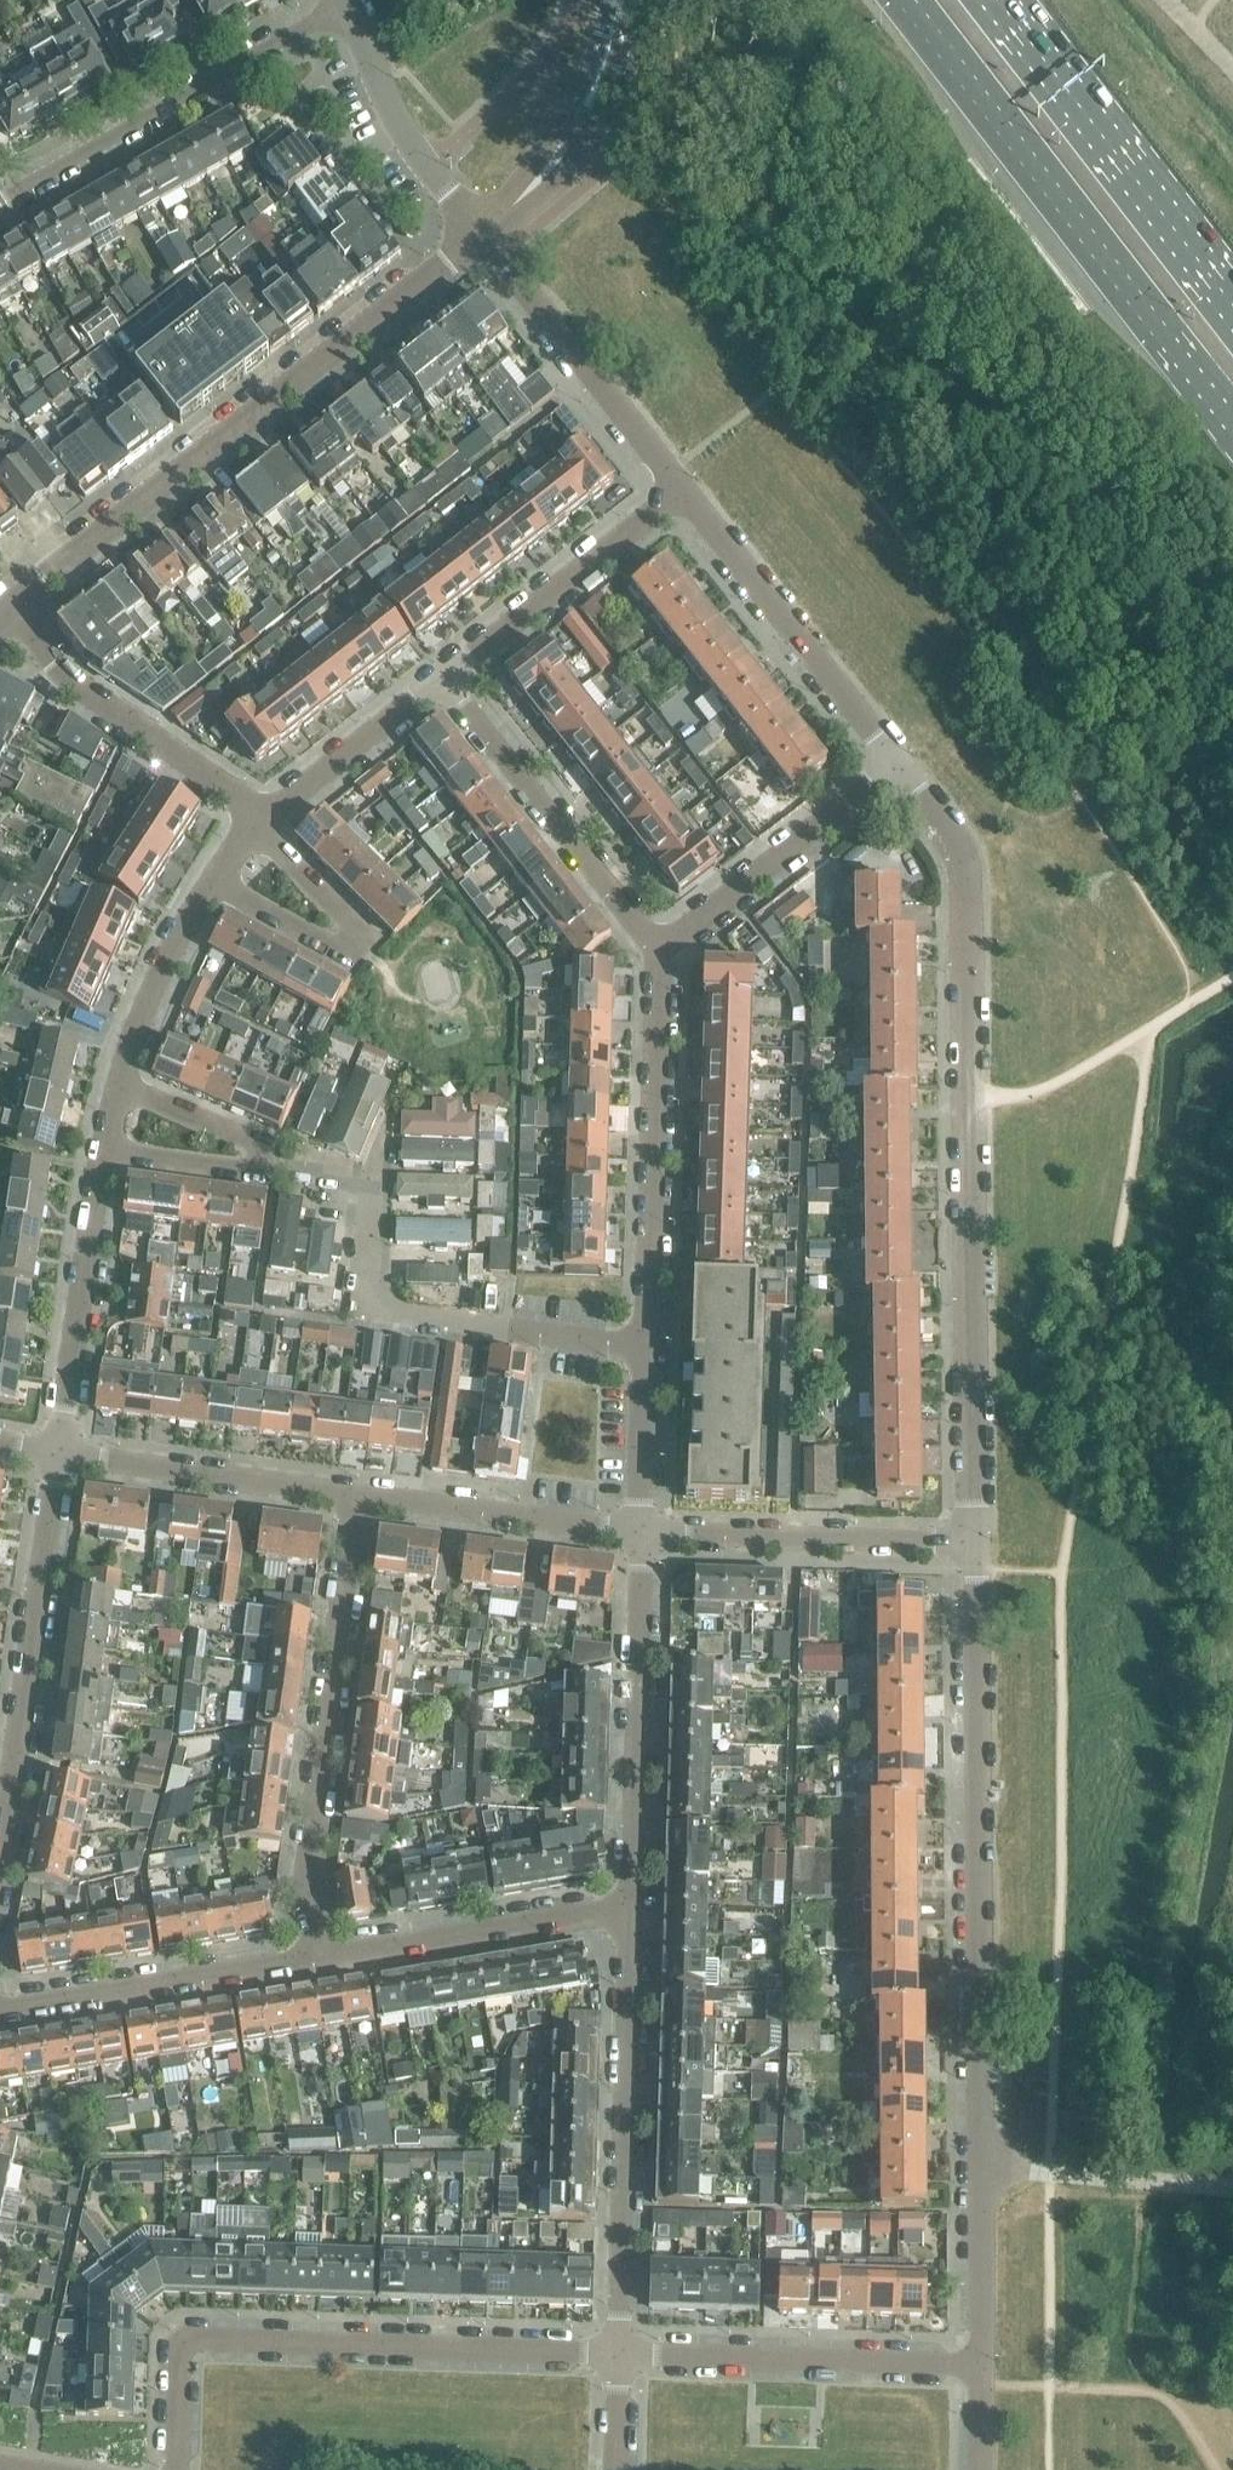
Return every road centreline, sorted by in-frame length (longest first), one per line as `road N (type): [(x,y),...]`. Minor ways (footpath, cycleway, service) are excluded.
road 1 (residential): [(982,2367),(975,1542)]
road 2 (residential): [(975,1542),(967,872),(956,834),(896,760)]
road 3 (tertiary): [(9,601),(484,239)]
road 4 (residential): [(638,1531),(659,949)]
road 5 (residential): [(175,2469),(179,2361),(186,2343),(204,2337),(619,2353)]
road 6 (primary): [(908,0),(1232,423)]
road 7 (residential): [(297,1960),(360,1494)]
road 8 (residential): [(619,2353),(630,1906)]
road 9 (residential): [(0,1852),(58,1452)]
road 10 (residential): [(349,1),(0,201)]
road 11 (primary): [(1232,302),(1002,0)]
road 12 (residential): [(630,1906),(638,1531)]
road 13 (residential): [(619,2353),(982,2367)]
road 14 (unclassified): [(659,949),(445,675)]
road 15 (unclassified): [(896,760),(682,486)]
road 16 (residential): [(117,1083),(264,1145),(258,1173),(102,1149)]
road 17 (residential): [(255,824),(365,933),(345,954),(211,879)]
road 18 (residential): [(297,1960),(630,1906)]
road 19 (residential): [(975,1542),(638,1531)]
road 20 (residential): [(263,816),(66,676),(9,601)]
road 21 (unclassified): [(682,486),(484,239)]
road 22 (residential): [(58,1452),(102,1149)]
road 23 (residential): [(360,1494),(58,1452)]
road 24 (residential): [(659,949),(896,760)]
road 25 (residential): [(445,675),(682,486)]
road 26 (residential): [(0,2010),(297,1960)]
road 27 (residential): [(638,1531),(360,1494)]
road 28 (residential): [(484,239),(401,125),(349,1)]
road 29 (residential): [(263,816),(445,675)]
road 30 (residential): [(117,1083),(167,949),(211,879)]

